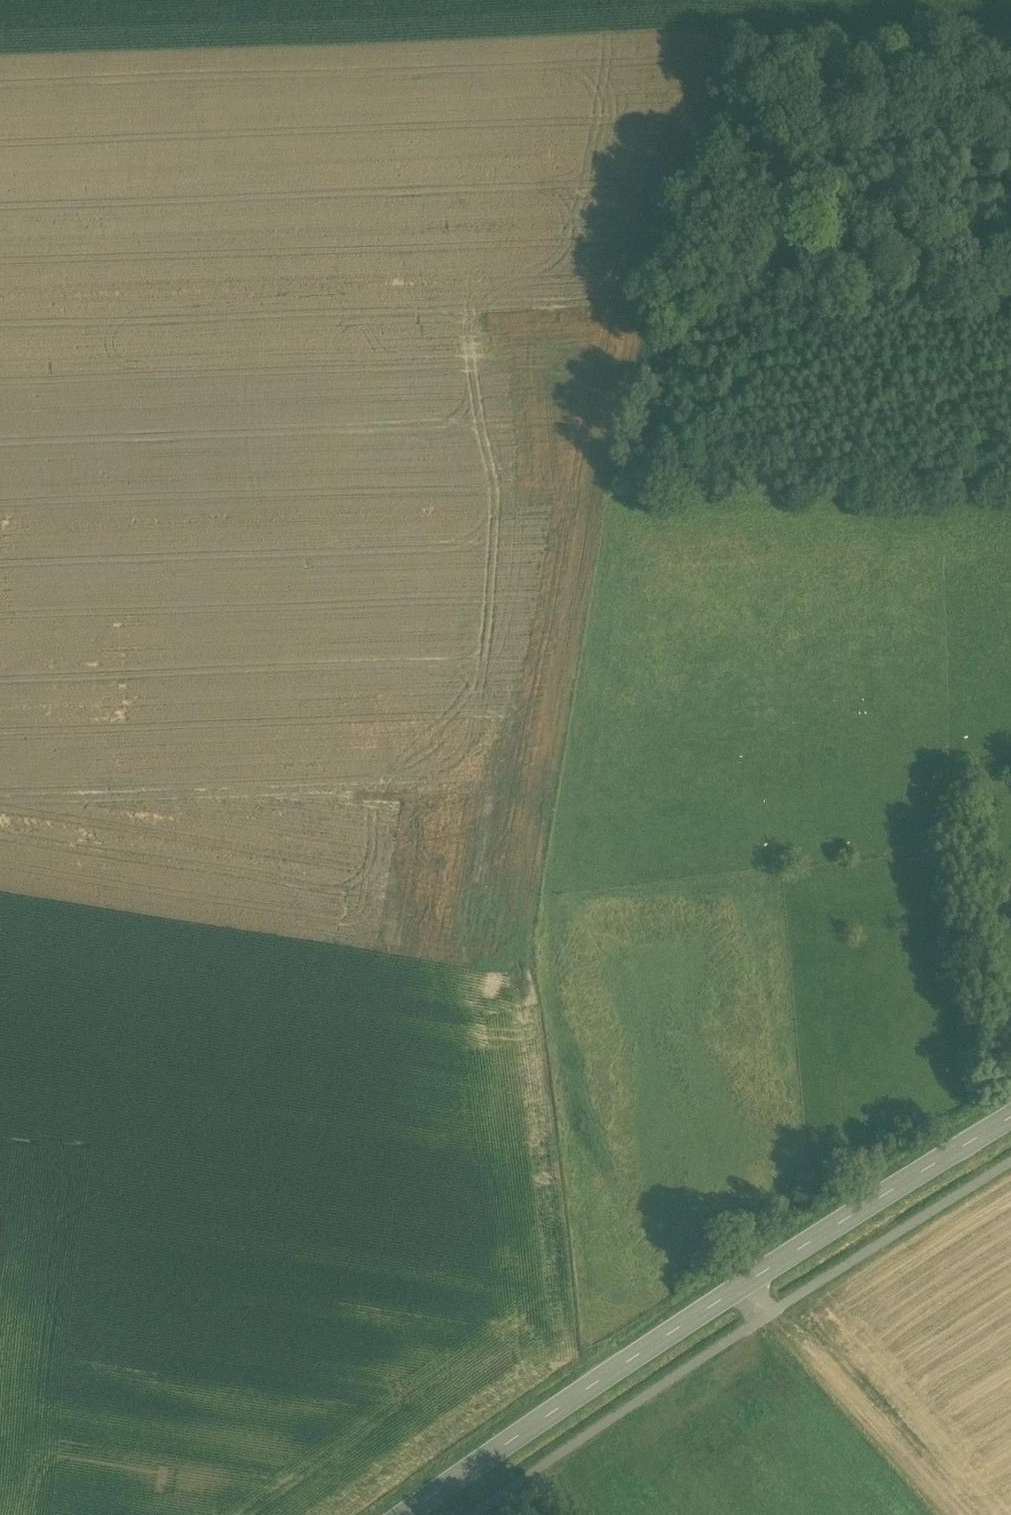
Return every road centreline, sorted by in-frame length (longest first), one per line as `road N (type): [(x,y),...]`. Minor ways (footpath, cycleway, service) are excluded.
road 1 (tertiary): [(405,1514),(743,1285),(1010,1118)]

